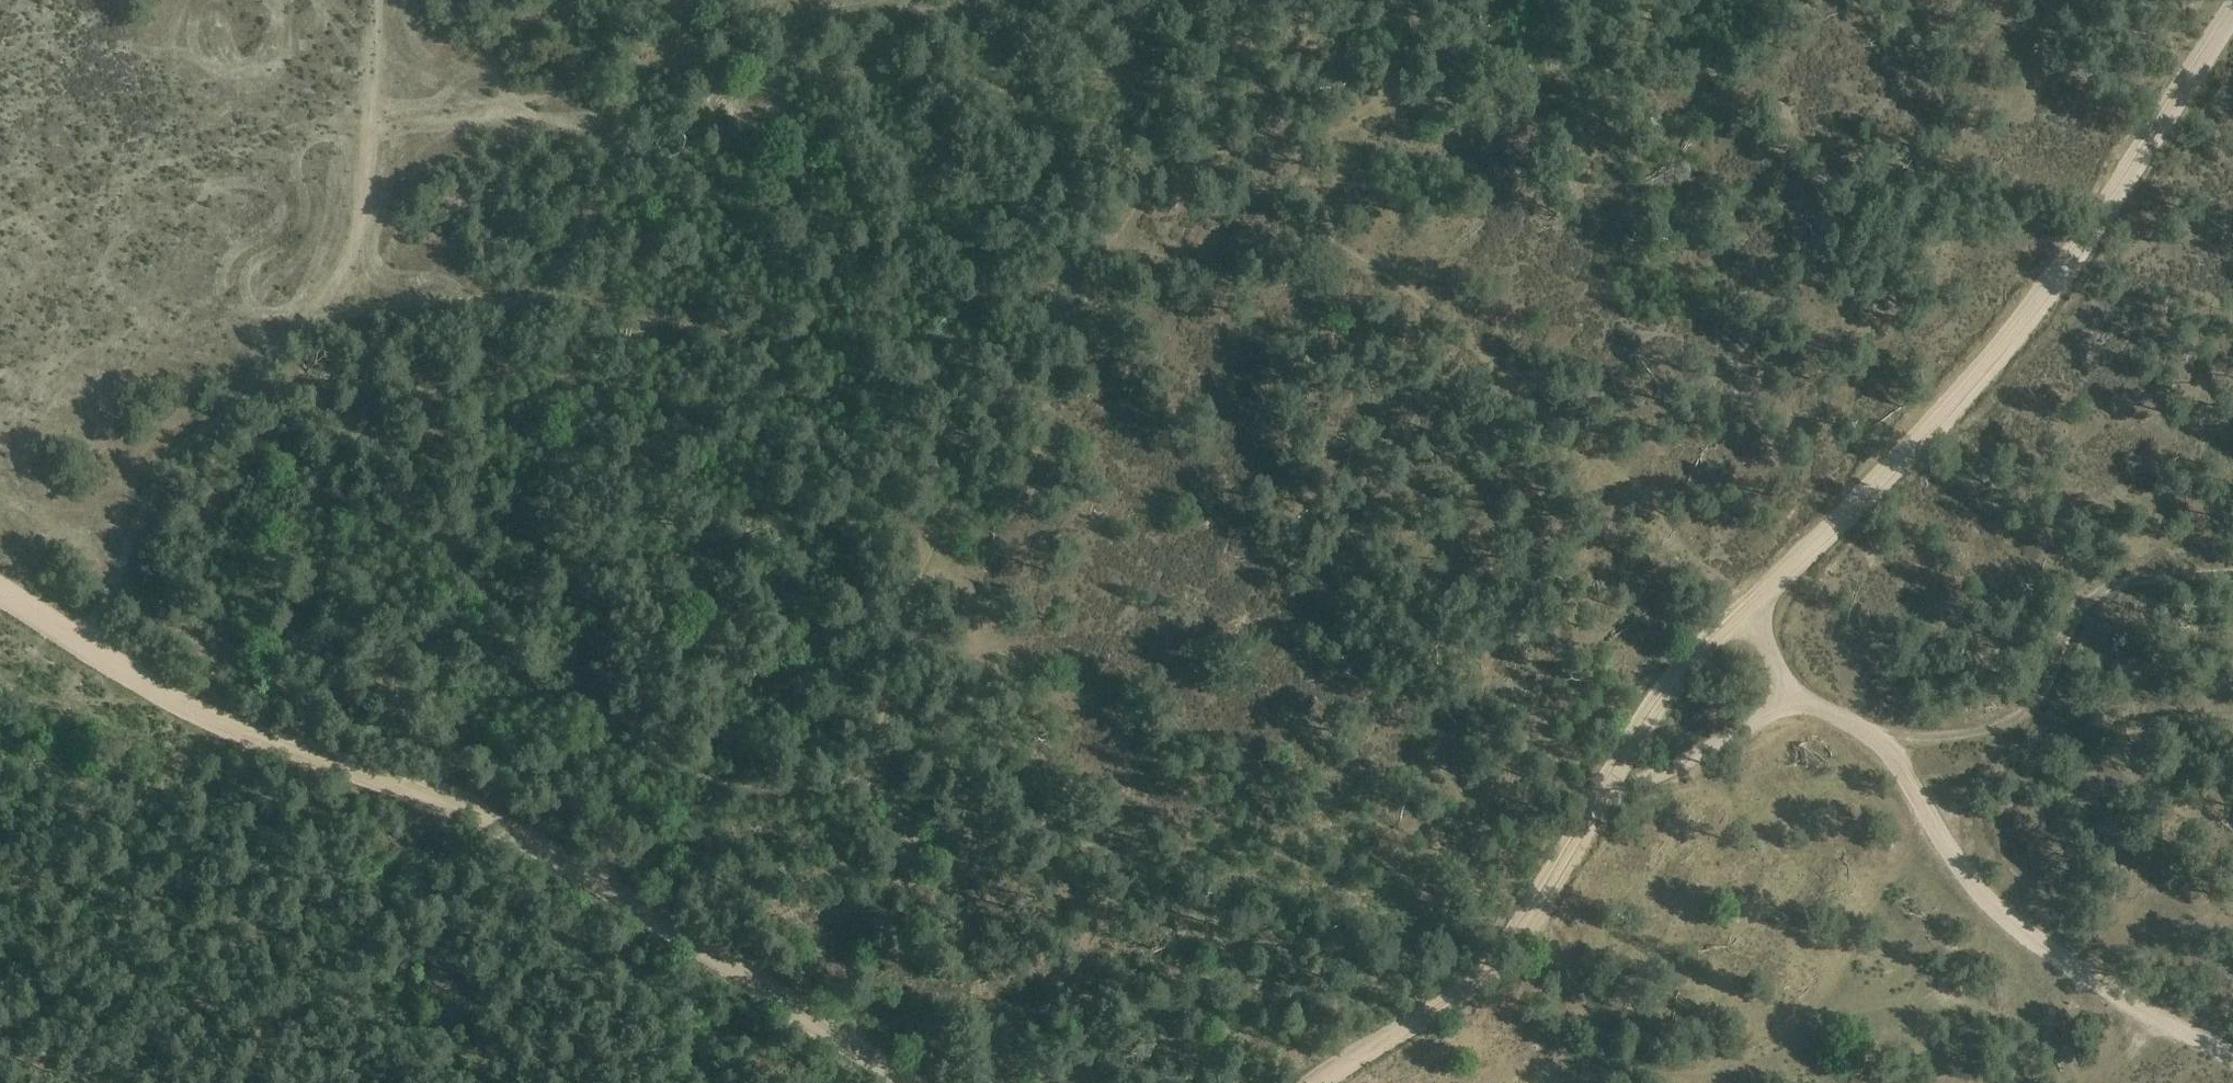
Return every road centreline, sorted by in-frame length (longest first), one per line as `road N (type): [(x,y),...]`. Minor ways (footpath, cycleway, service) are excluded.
road 1 (track): [(1317,1082),(1448,1005),(1508,952),(1670,688),(1991,358),(2141,160),(2232,11)]
road 2 (track): [(0,592),(222,724),(475,810),(532,839),(907,1082)]
road 3 (track): [(1750,607),(1793,684),(1839,719),(1865,732),(1919,739),(1981,736),(2022,719),(2044,695),(2088,599),(2134,580),(2232,572)]
road 4 (track): [(2232,1056),(2056,954),(1989,902),(1895,761),(1865,732)]
road 5 (track): [(1605,1082),(1722,1066),(1848,1011),(1922,994),(1980,996),(2056,954)]

